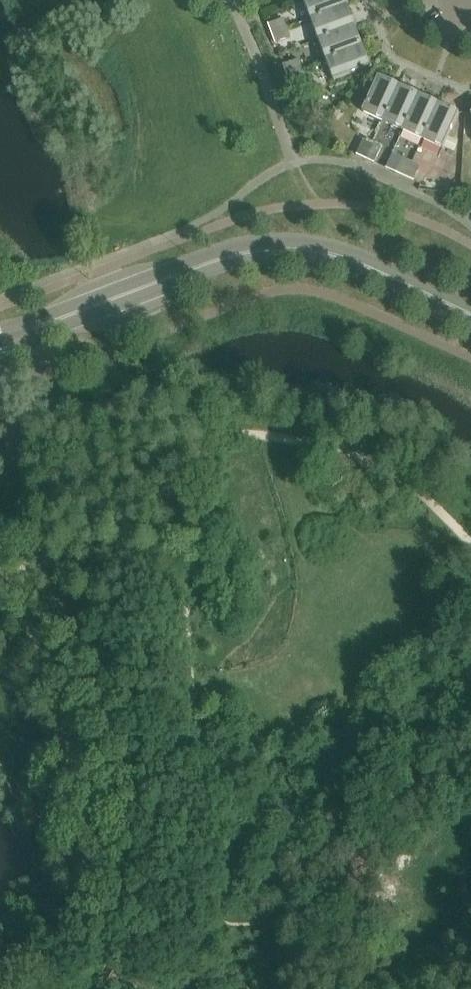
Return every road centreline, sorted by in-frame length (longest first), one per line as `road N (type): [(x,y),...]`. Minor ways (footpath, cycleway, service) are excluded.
road 1 (tertiary): [(35,330),(235,256),(276,252),(320,253),(470,315)]

